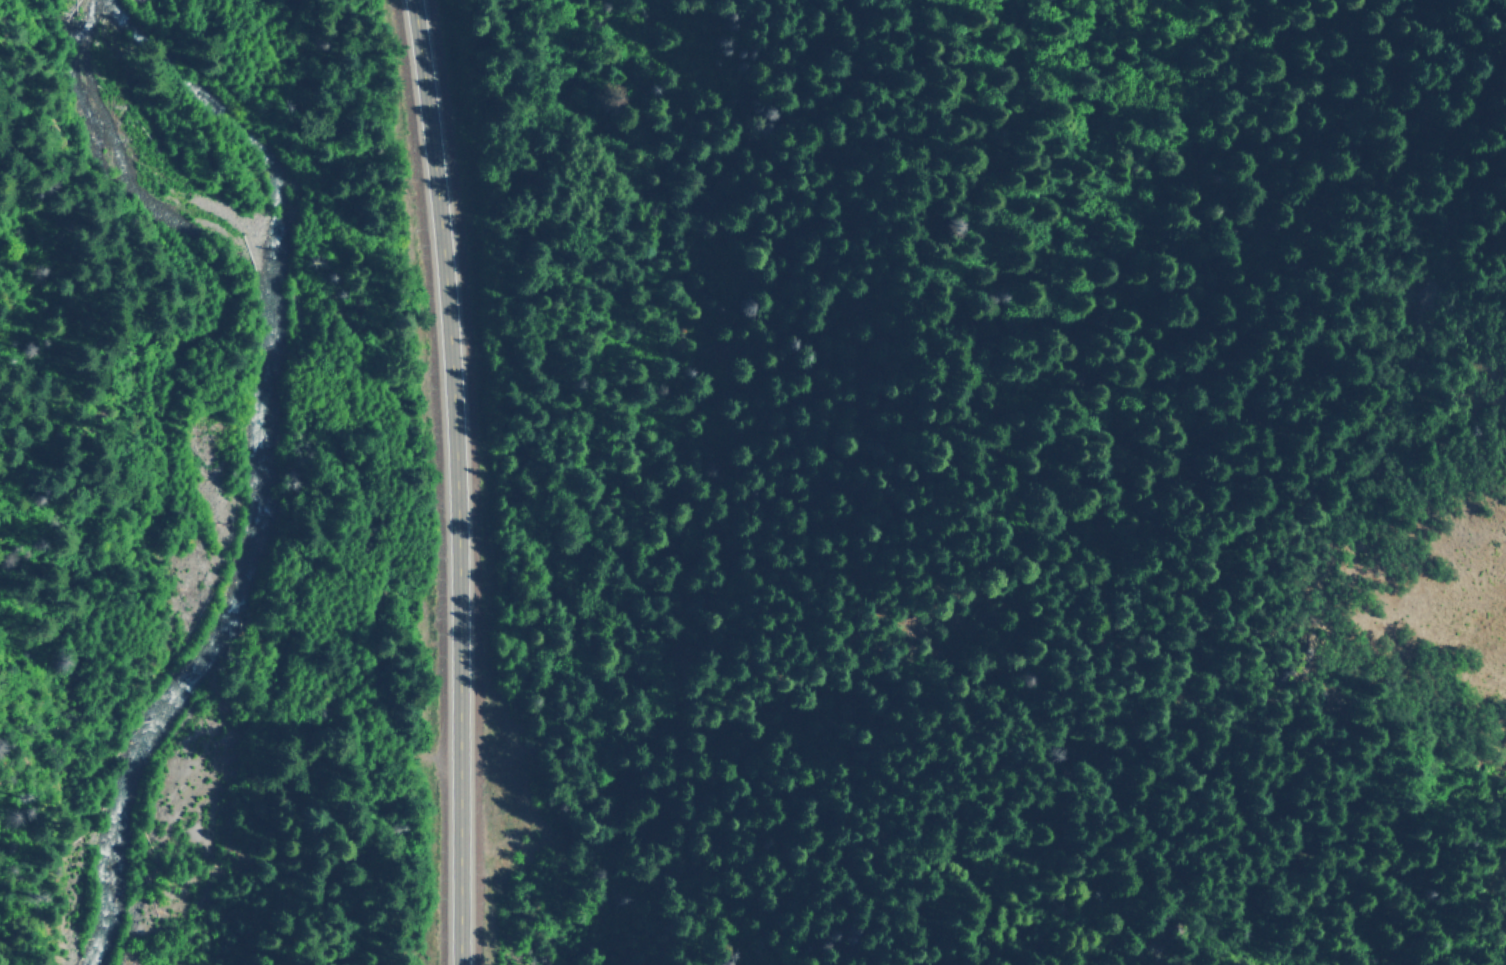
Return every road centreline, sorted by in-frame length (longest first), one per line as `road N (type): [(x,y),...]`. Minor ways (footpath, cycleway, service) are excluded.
road 1 (primary): [(459,964),(464,504),(437,151),(414,0)]

